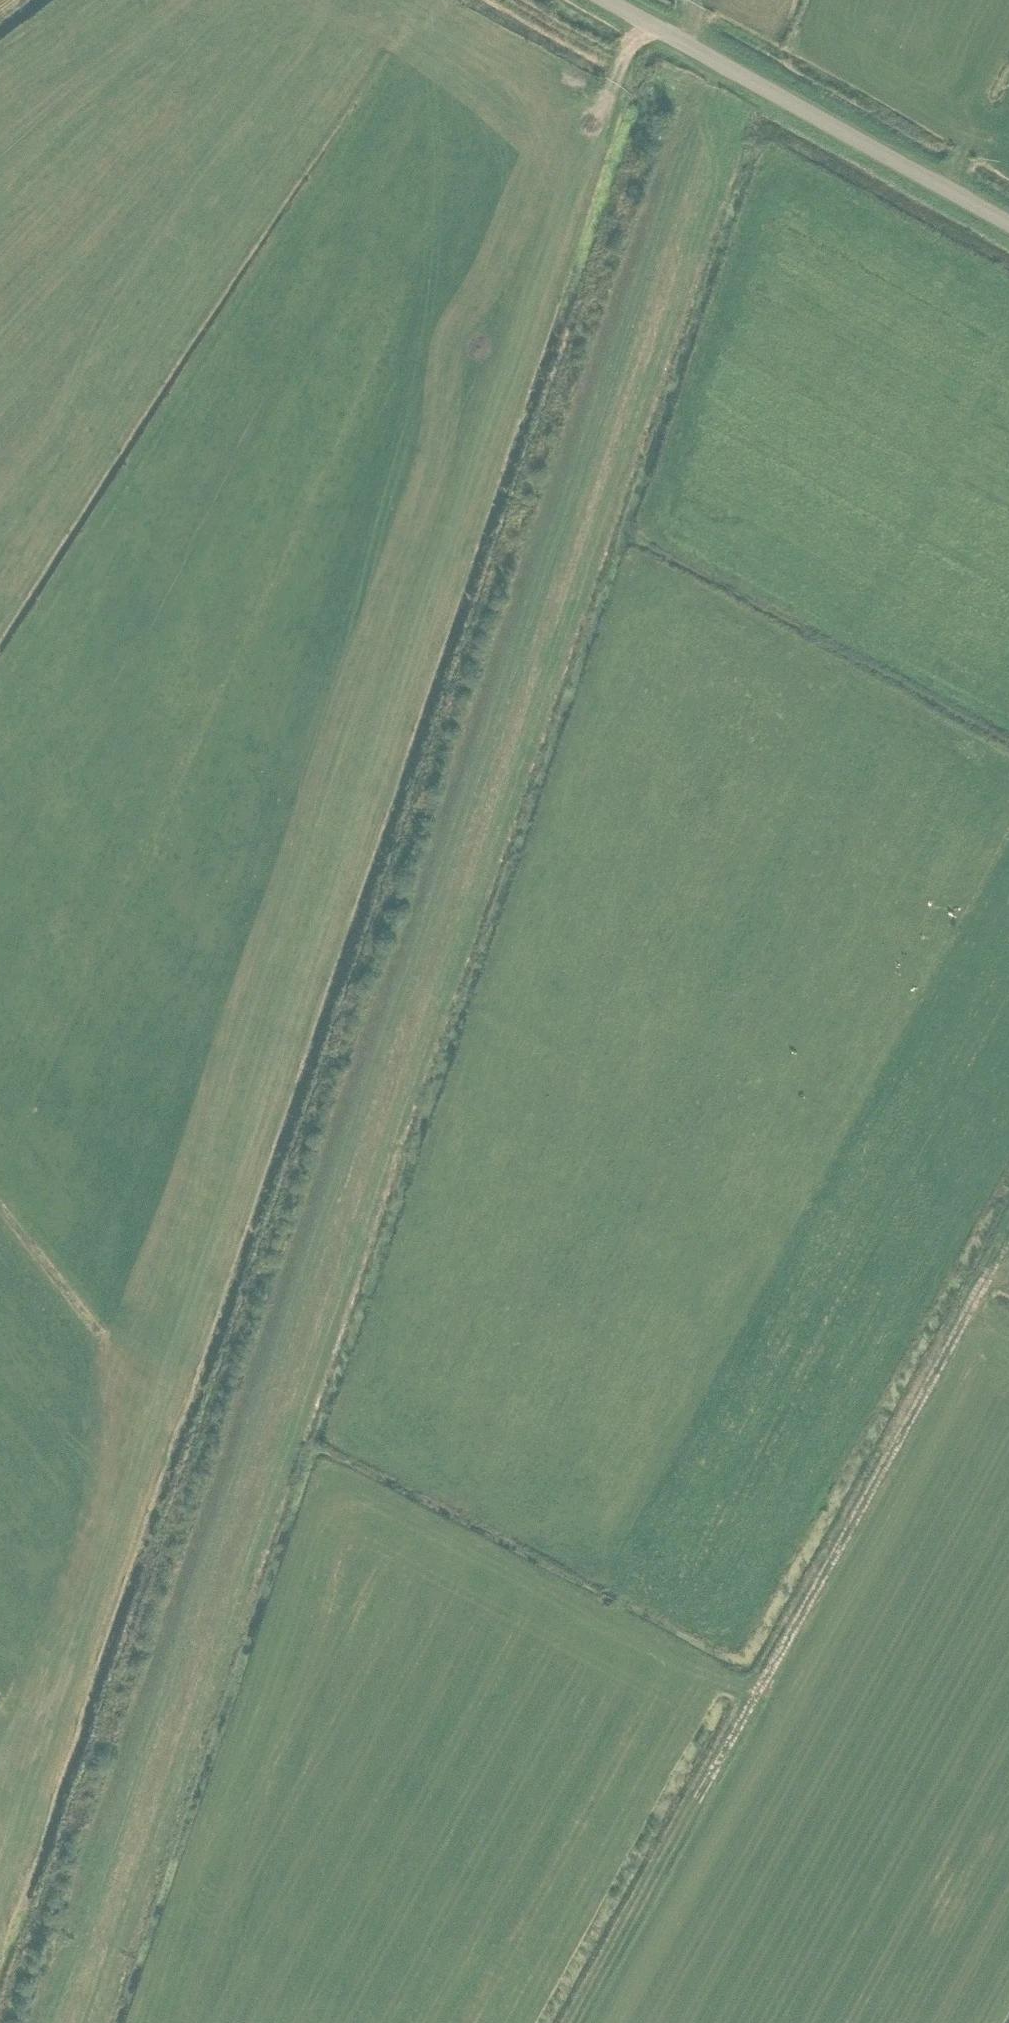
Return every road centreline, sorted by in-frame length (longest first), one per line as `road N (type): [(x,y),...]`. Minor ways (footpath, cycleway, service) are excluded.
road 1 (unclassified): [(1008,225),(609,0)]

